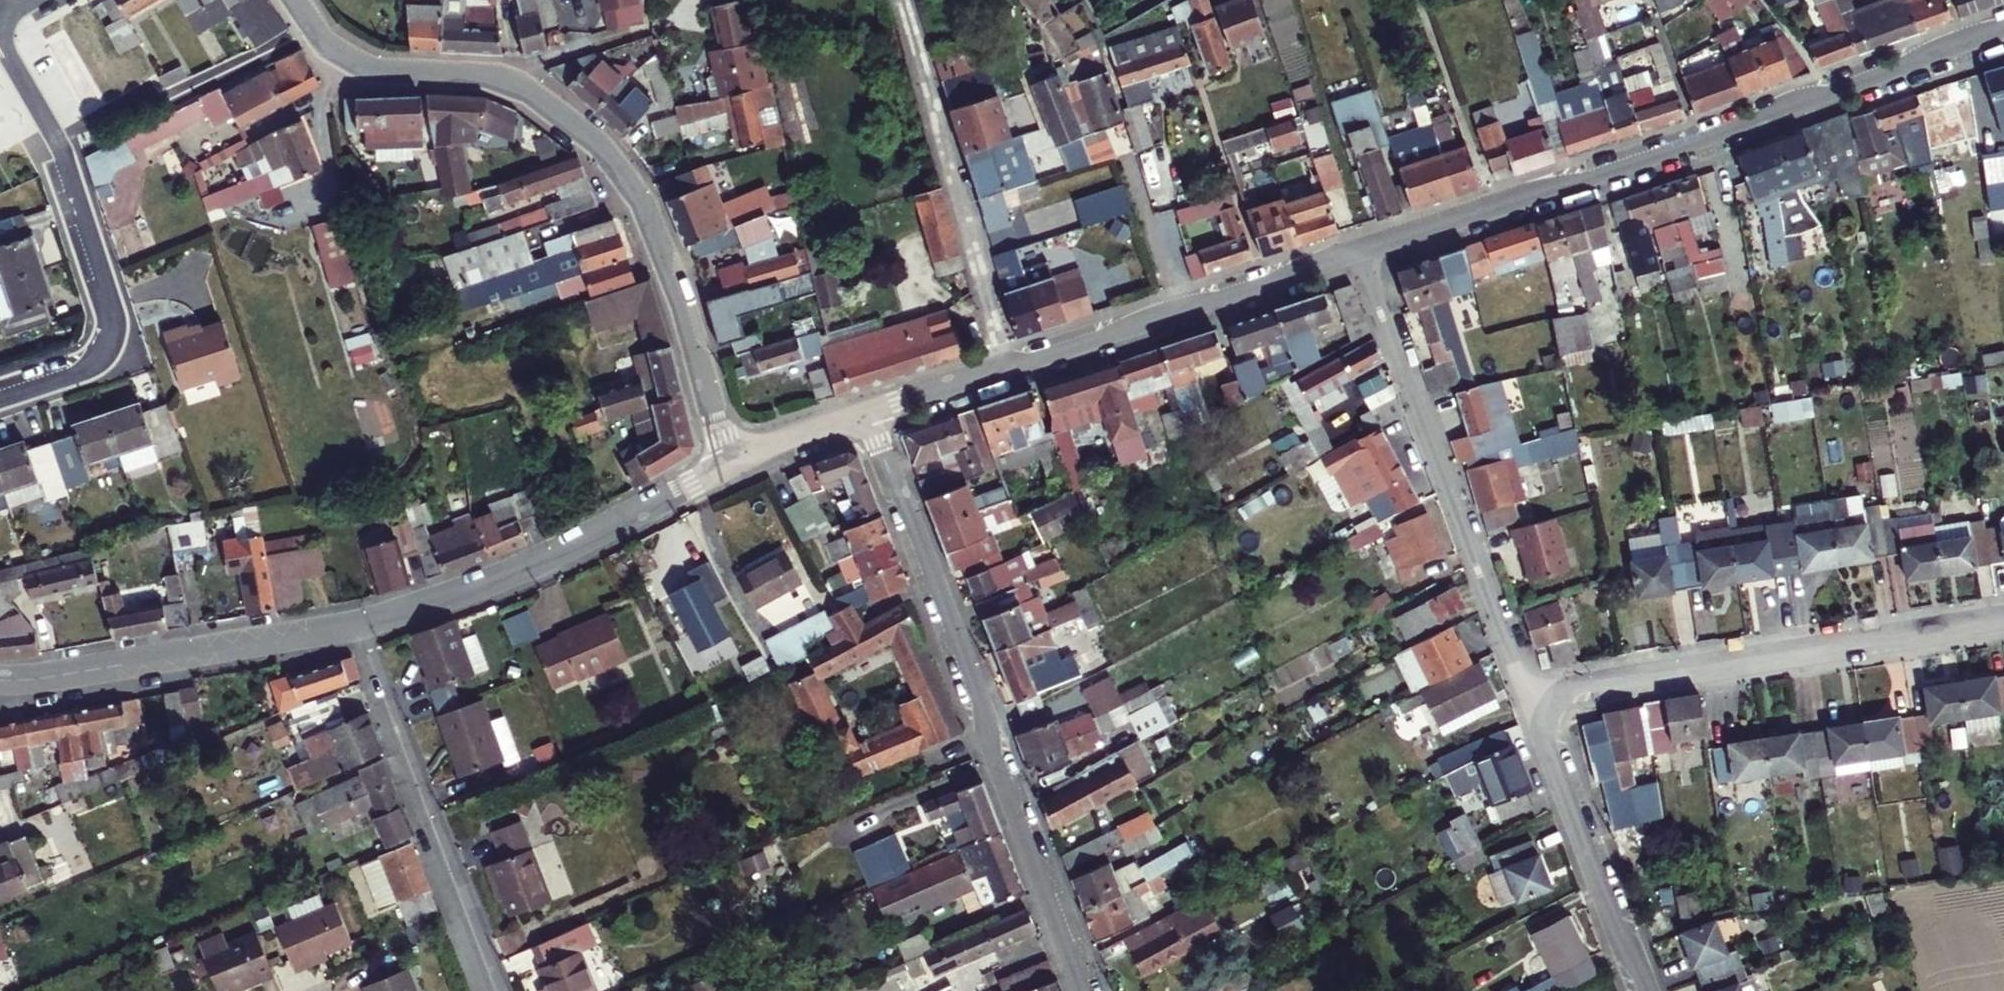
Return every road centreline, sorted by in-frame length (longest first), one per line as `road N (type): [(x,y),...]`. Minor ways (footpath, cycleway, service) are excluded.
road 1 (tertiary): [(294,0),(321,38),(349,59),(381,71),(504,80),(603,150),(649,222),(725,466)]
road 2 (residential): [(1358,251),(2003,31)]
road 3 (residential): [(868,411),(1087,990)]
road 4 (residential): [(1358,251),(1544,735)]
road 5 (residential): [(1544,735),(1555,697),(1581,682),(1871,633),(1931,635),(2003,623)]
road 6 (residential): [(0,40),(63,157),(110,319),(101,351),(86,365),(0,395)]
road 7 (tertiary): [(358,624),(517,571),(725,466)]
road 8 (residential): [(358,624),(493,990)]
road 9 (residential): [(906,0),(1006,367)]
road 10 (residential): [(1006,367),(1358,251)]
road 11 (tertiary): [(0,681),(358,624)]
road 12 (residential): [(1544,735),(1611,926),(1648,990)]
road 13 (residential): [(725,466),(868,411)]
road 14 (residential): [(868,411),(1006,367)]

